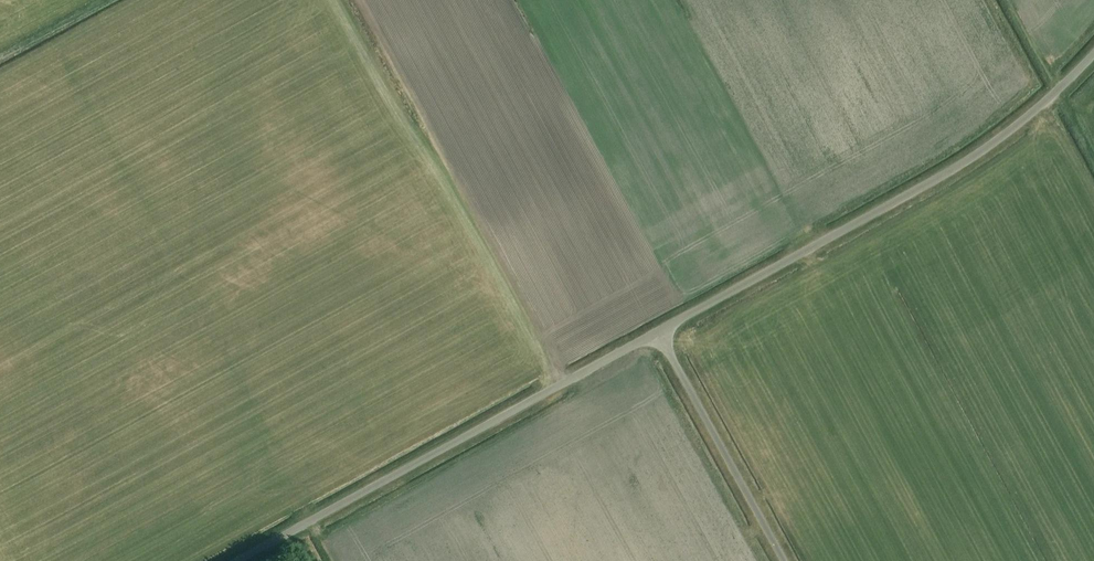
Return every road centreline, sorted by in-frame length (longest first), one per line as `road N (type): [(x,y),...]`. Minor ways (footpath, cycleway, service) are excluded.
road 1 (unclassified): [(1093,53),(1049,99),(941,176),(658,332)]
road 2 (unclassified): [(658,332),(237,560)]
road 3 (track): [(567,381),(366,0)]
road 4 (unclassified): [(785,560),(658,332)]

